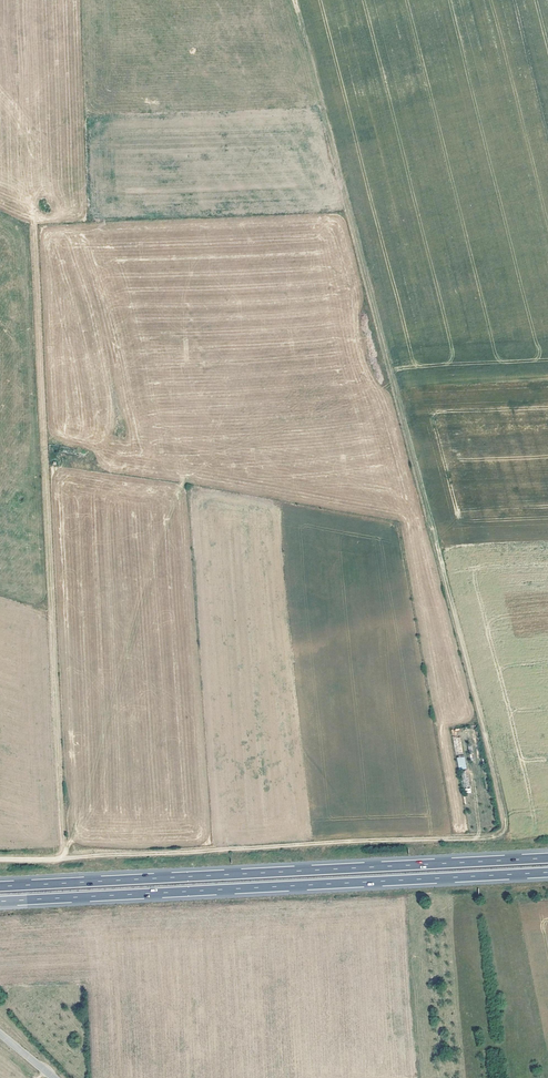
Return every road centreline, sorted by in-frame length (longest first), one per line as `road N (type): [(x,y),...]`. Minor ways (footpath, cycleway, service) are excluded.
road 1 (track): [(0,858),(492,839),(506,830),(293,0)]
road 2 (motorway): [(0,903),(547,874)]
road 3 (motorway): [(547,859),(0,888)]

